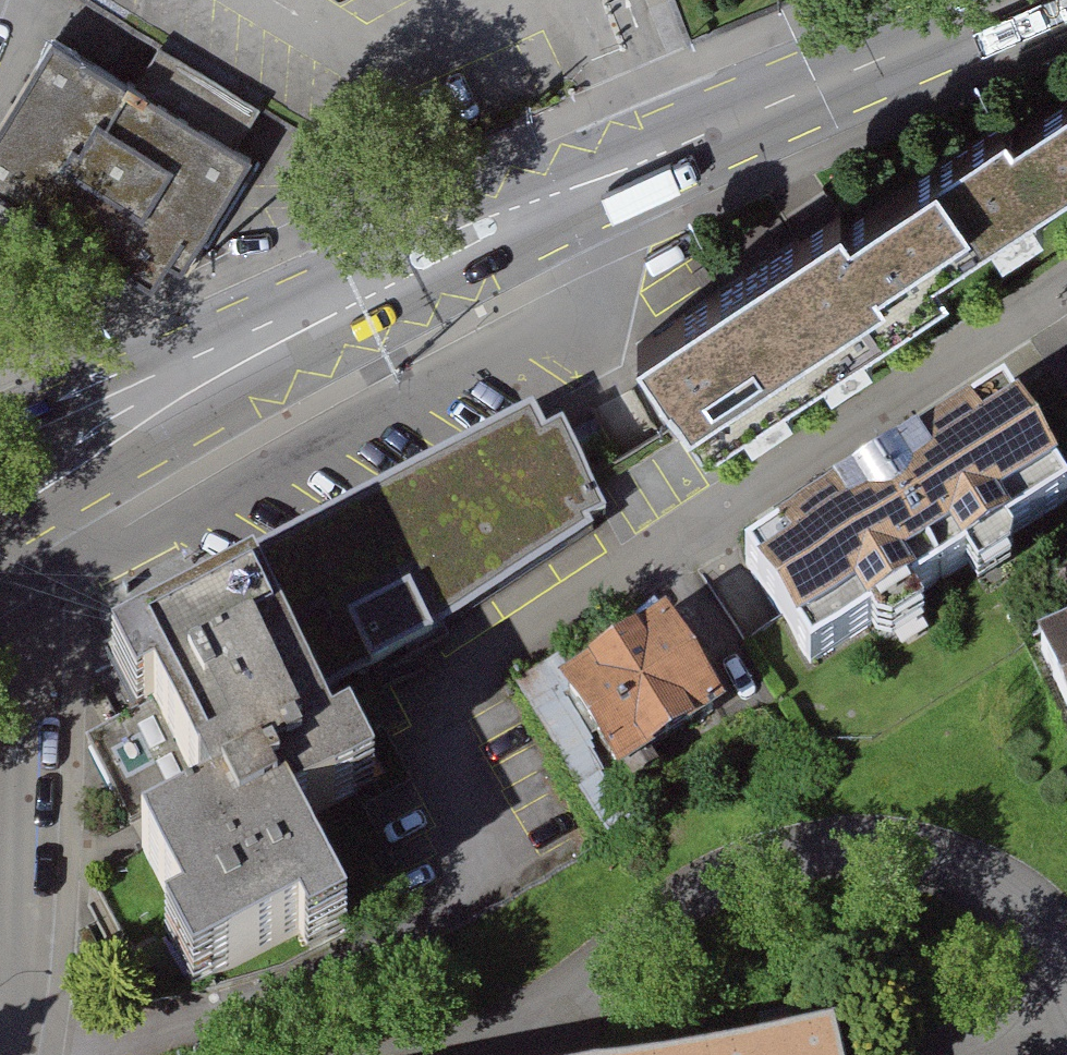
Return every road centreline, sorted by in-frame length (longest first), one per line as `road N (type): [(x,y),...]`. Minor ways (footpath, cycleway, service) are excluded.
road 1 (unclassified): [(10,1033),(101,1047),(232,1018),(431,924),(459,891),(470,851),(439,751),(452,697),(734,502),(1066,289)]
road 2 (secondary): [(1027,0),(475,231),(377,281)]
road 3 (residential): [(10,1033),(28,527)]
road 4 (secondary): [(28,527),(275,378),(377,281)]
road 5 (residential): [(239,320),(205,364),(34,465),(28,527)]
road 6 (secondary): [(239,320),(0,421)]
road 7 (secondary): [(377,281),(239,320)]

